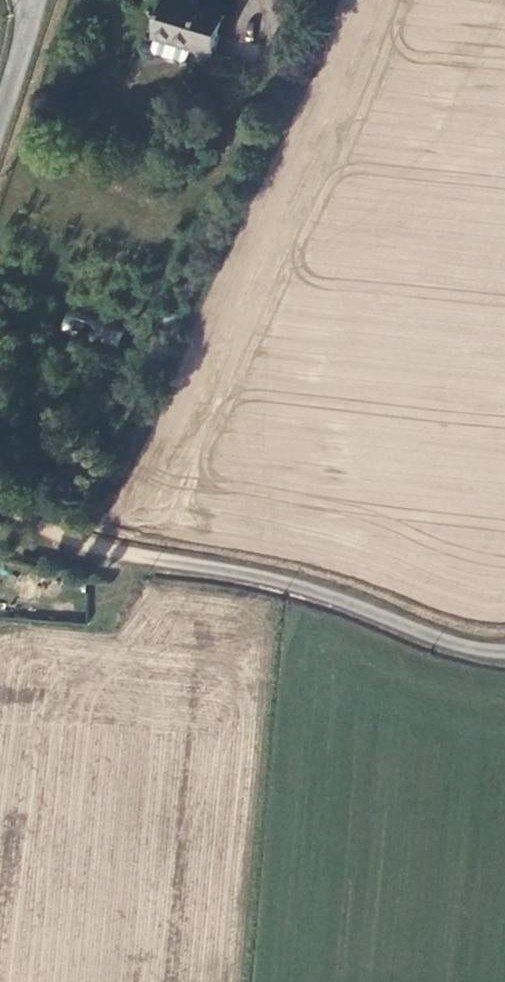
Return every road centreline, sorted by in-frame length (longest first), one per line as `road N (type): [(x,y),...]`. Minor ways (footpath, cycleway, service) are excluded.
road 1 (unclassified): [(0,504),(73,538),(309,591),(462,647),(504,652)]

